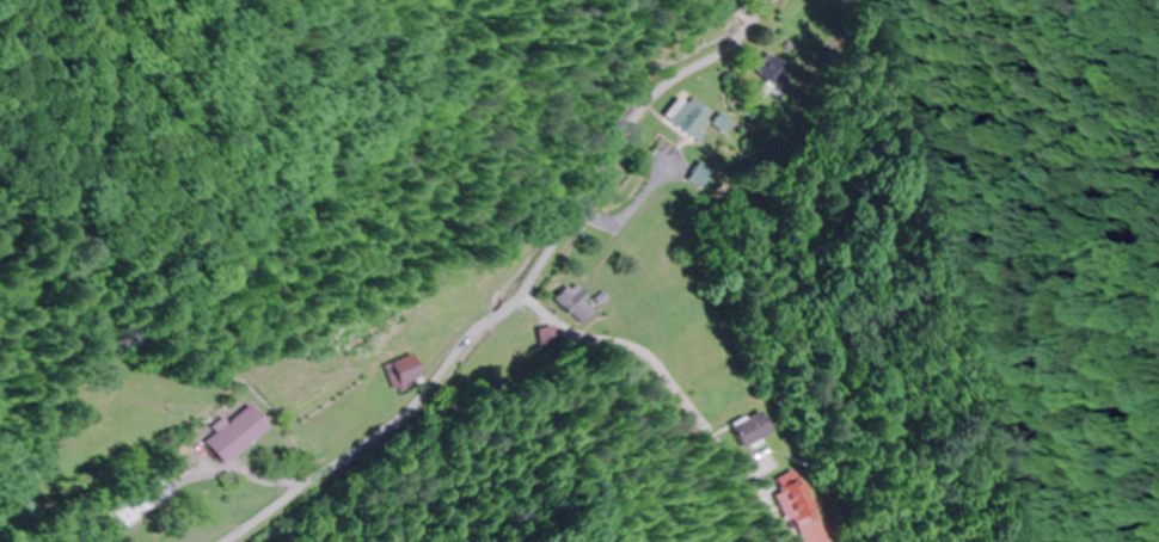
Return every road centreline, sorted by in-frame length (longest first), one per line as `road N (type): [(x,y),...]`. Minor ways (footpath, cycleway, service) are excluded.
road 1 (residential): [(96,541),(348,398),(559,314),(688,185),(819,0)]

